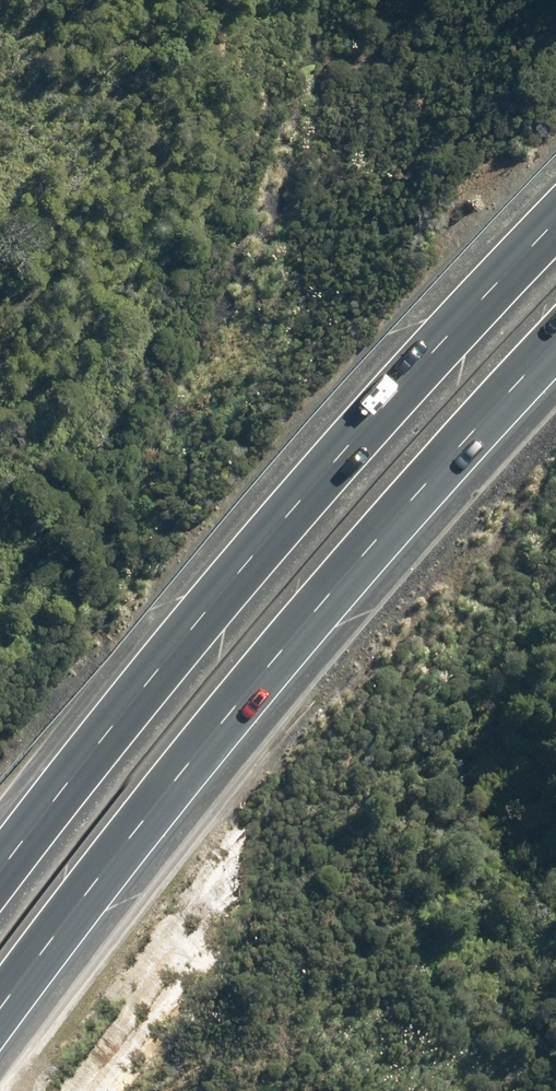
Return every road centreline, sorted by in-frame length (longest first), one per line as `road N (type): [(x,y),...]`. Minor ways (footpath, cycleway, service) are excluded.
road 1 (motorway): [(555,344),(224,718),(0,1008)]
road 2 (motorway): [(0,869),(244,567),(555,222)]

